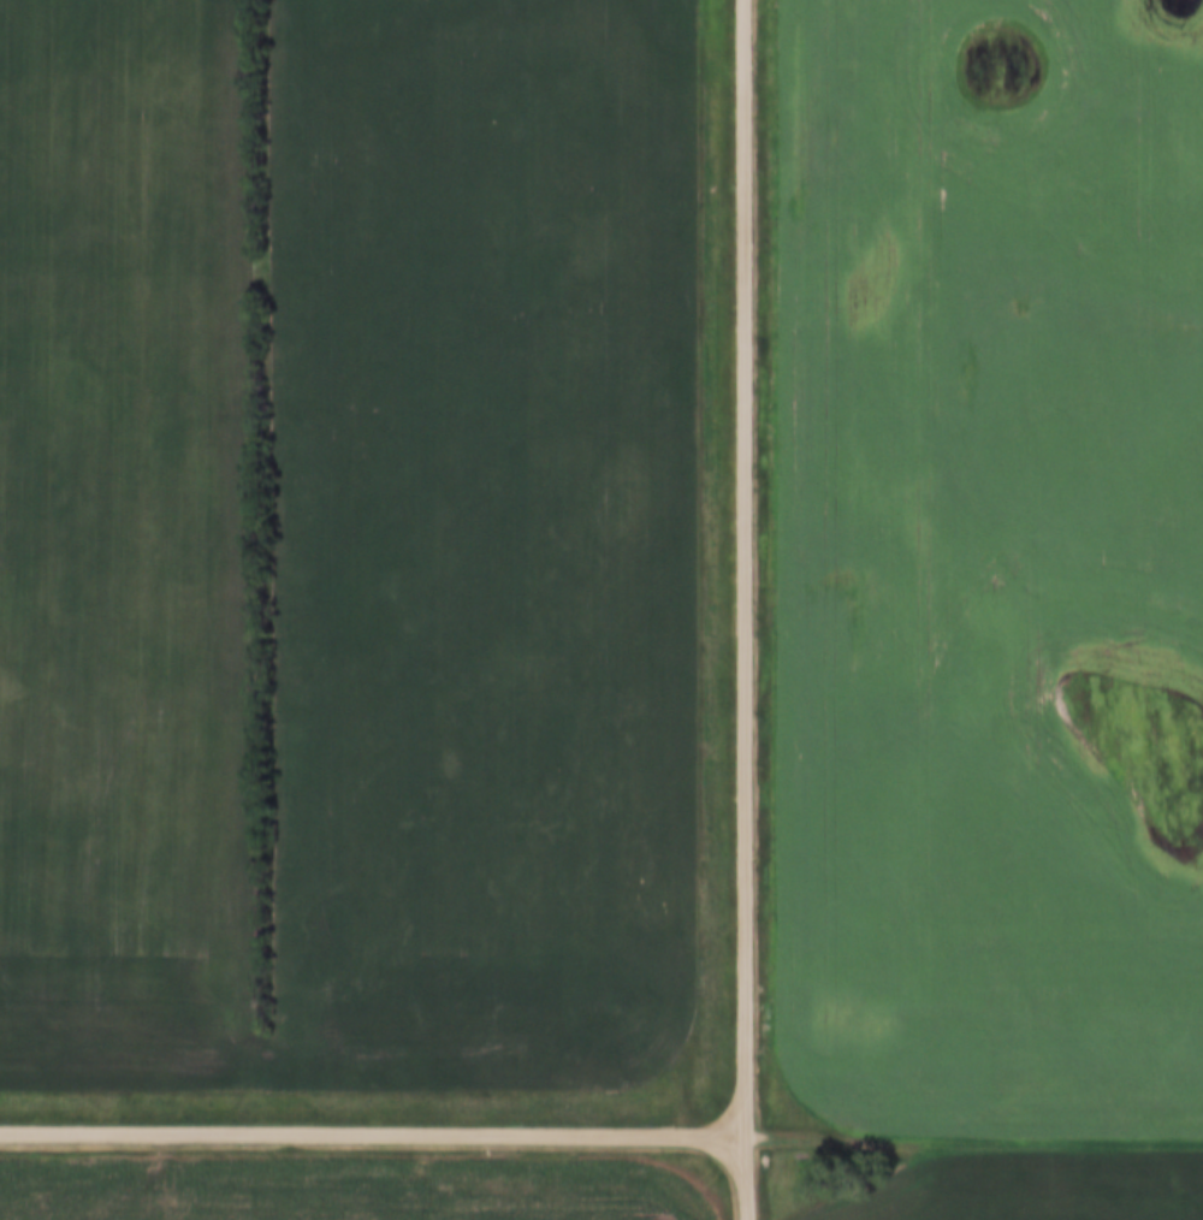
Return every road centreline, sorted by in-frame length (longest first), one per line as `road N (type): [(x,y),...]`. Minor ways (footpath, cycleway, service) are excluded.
road 1 (residential): [(747,0),(746,1219)]
road 2 (residential): [(0,1136),(745,1136)]
road 3 (track): [(745,1136),(1202,1138)]

